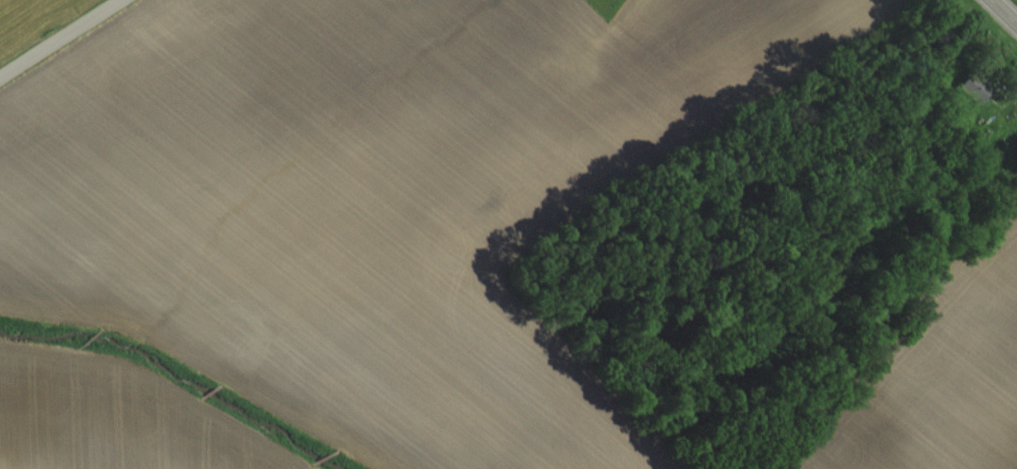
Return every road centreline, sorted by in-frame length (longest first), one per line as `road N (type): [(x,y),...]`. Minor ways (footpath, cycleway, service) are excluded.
road 1 (residential): [(0,78),(122,0)]

